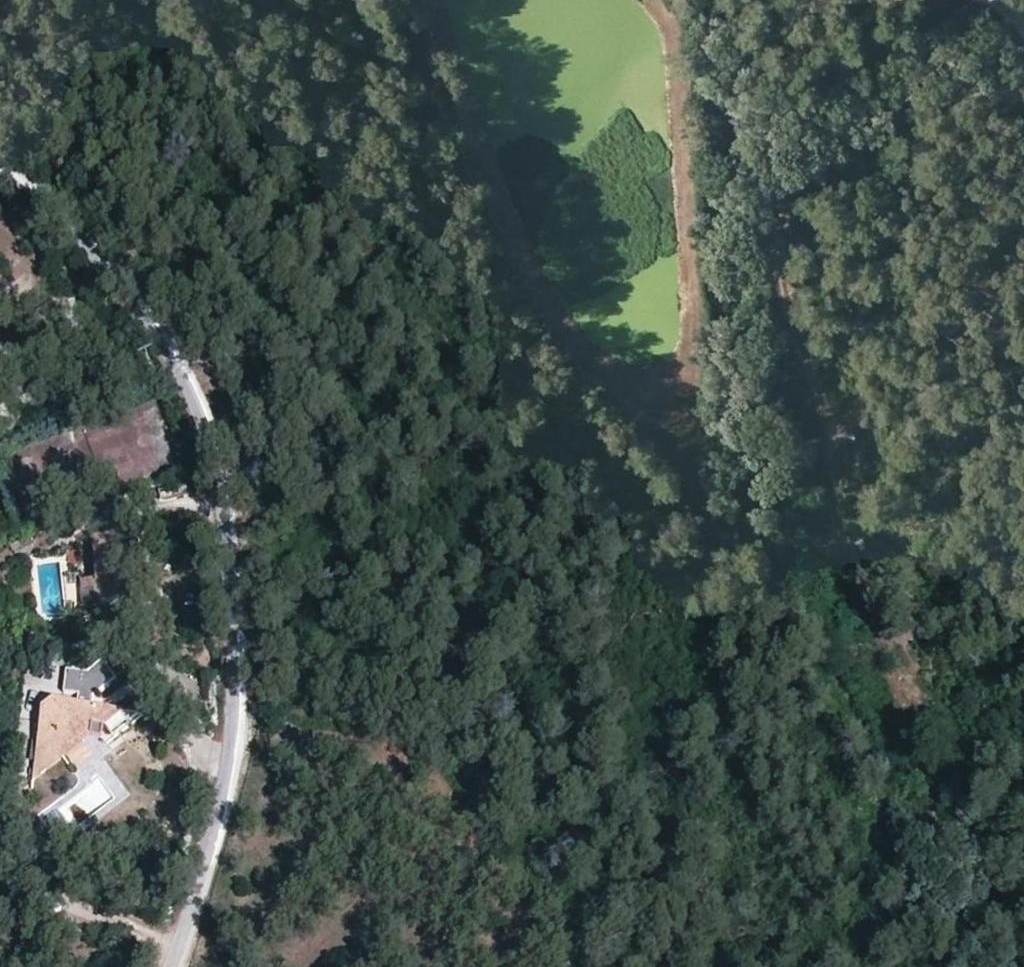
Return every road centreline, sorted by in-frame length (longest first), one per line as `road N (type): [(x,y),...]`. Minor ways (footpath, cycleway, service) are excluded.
road 1 (residential): [(0,178),(47,209),(161,340),(214,460),(236,713),(217,823),(173,966)]

